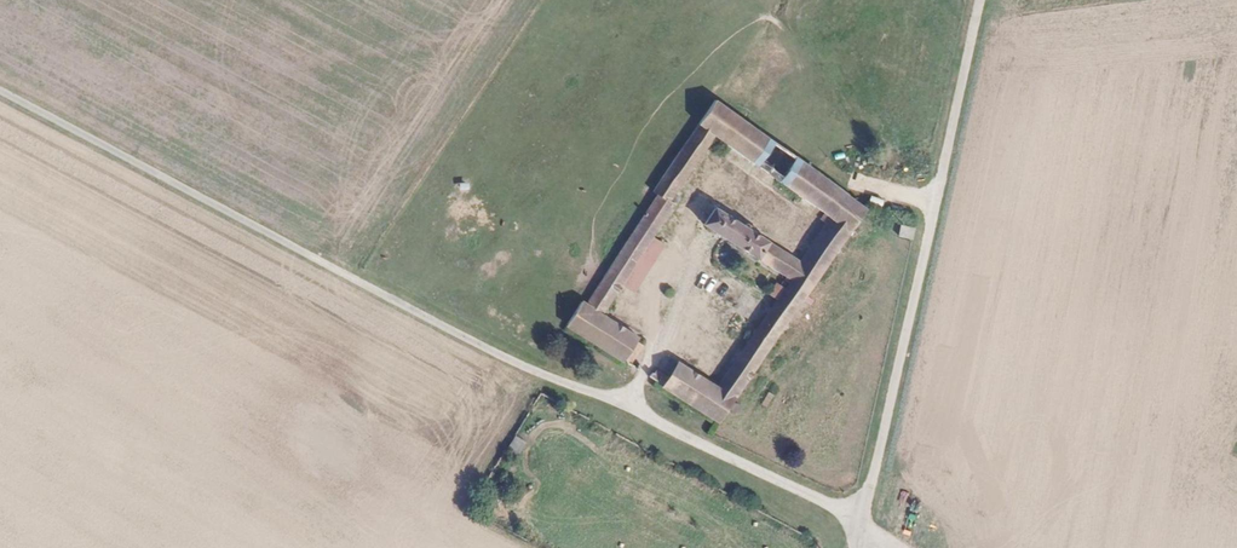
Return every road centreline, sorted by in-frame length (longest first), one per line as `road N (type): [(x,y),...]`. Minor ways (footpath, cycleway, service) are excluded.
road 1 (unclassified): [(865,523),(632,408),(517,364),(0,91)]
road 2 (unclassified): [(865,523),(983,0)]

